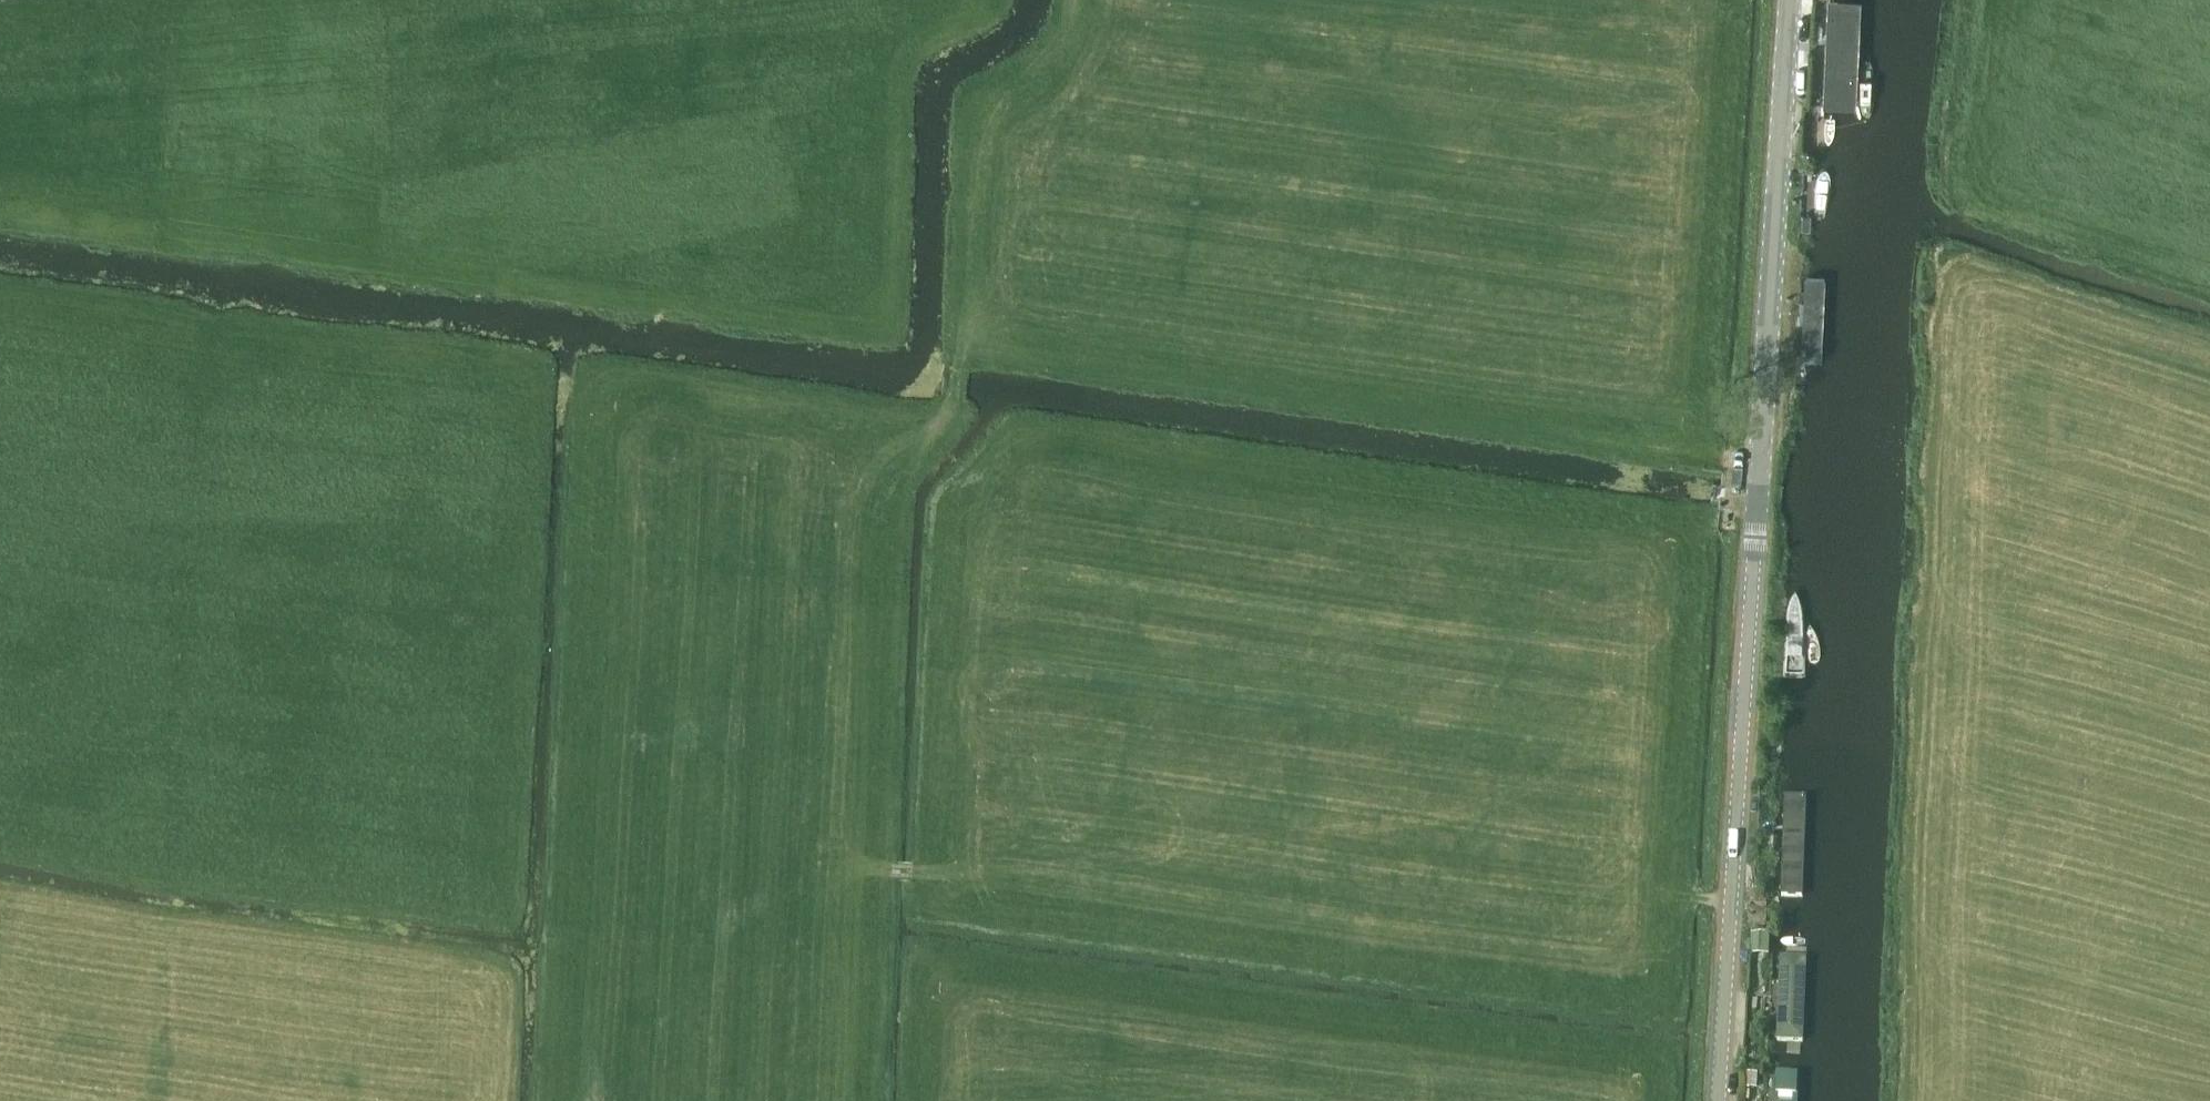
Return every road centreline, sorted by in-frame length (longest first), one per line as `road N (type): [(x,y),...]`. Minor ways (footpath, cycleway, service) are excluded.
road 1 (tertiary): [(1717,1100),(1787,0)]

